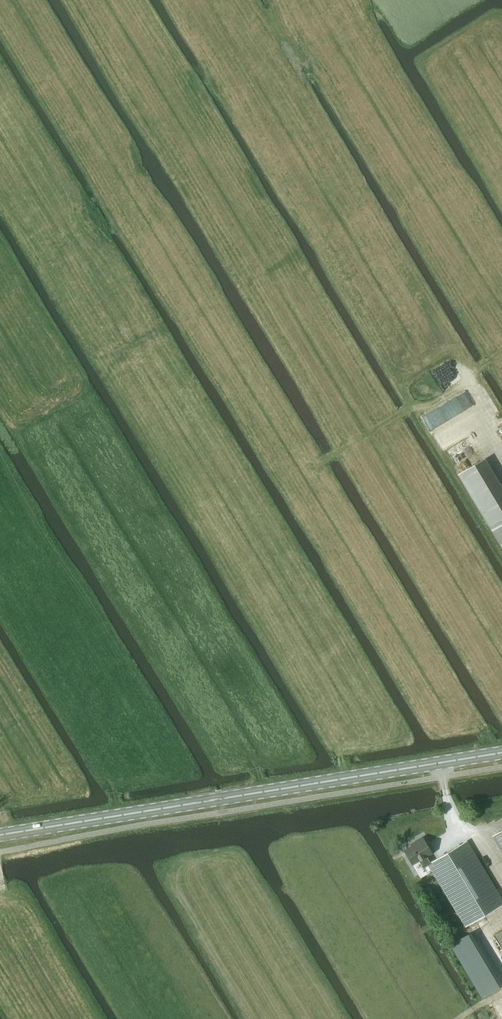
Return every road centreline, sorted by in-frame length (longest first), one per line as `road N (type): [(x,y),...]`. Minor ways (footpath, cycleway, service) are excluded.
road 1 (secondary): [(0,836),(501,755)]

